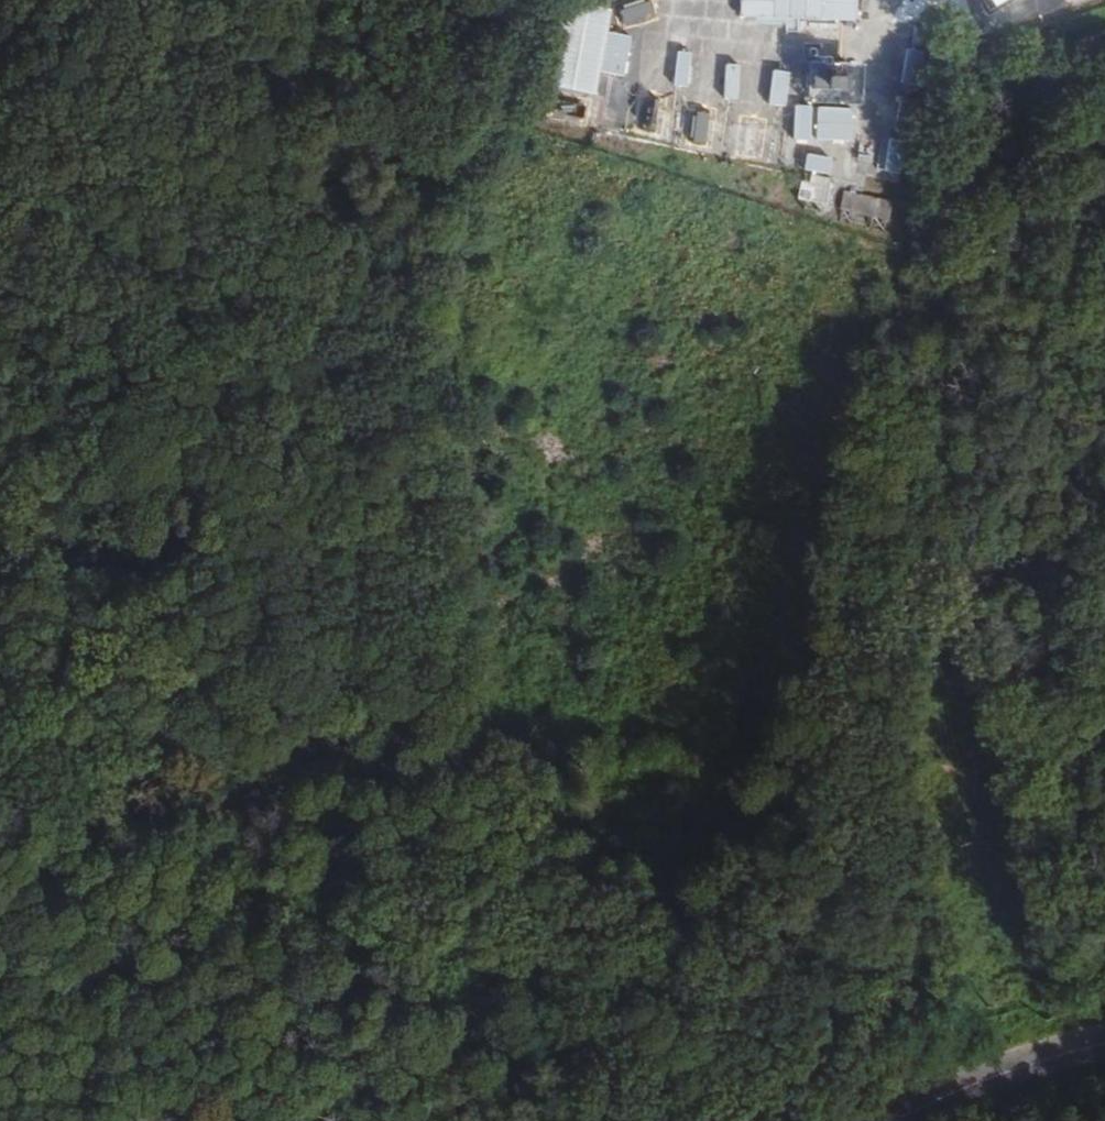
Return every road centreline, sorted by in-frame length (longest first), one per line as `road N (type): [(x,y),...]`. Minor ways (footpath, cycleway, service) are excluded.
road 1 (track): [(0,931),(76,983),(185,1120)]
road 2 (secondary): [(879,1120),(1022,1058),(1104,1035)]

